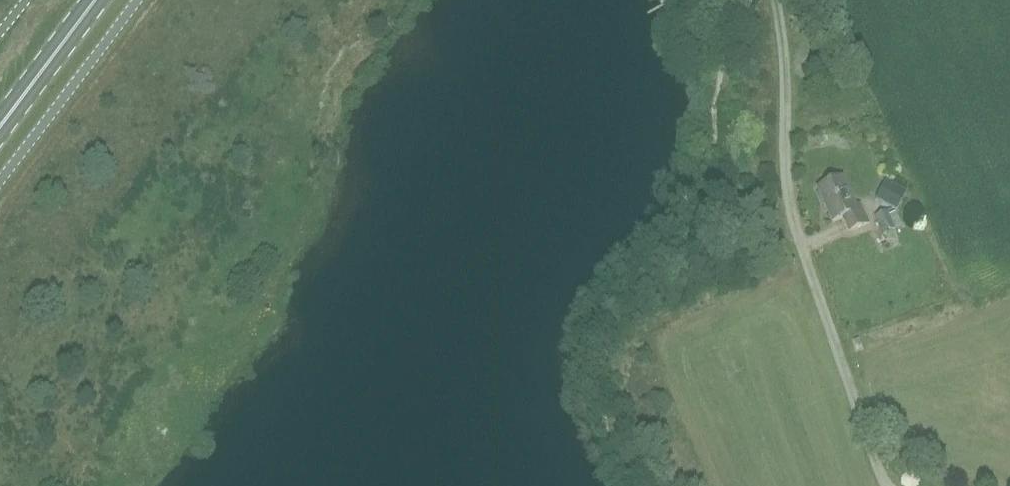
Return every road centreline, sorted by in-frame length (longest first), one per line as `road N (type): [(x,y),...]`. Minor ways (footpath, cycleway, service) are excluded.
road 1 (primary): [(0,125),(94,0)]

